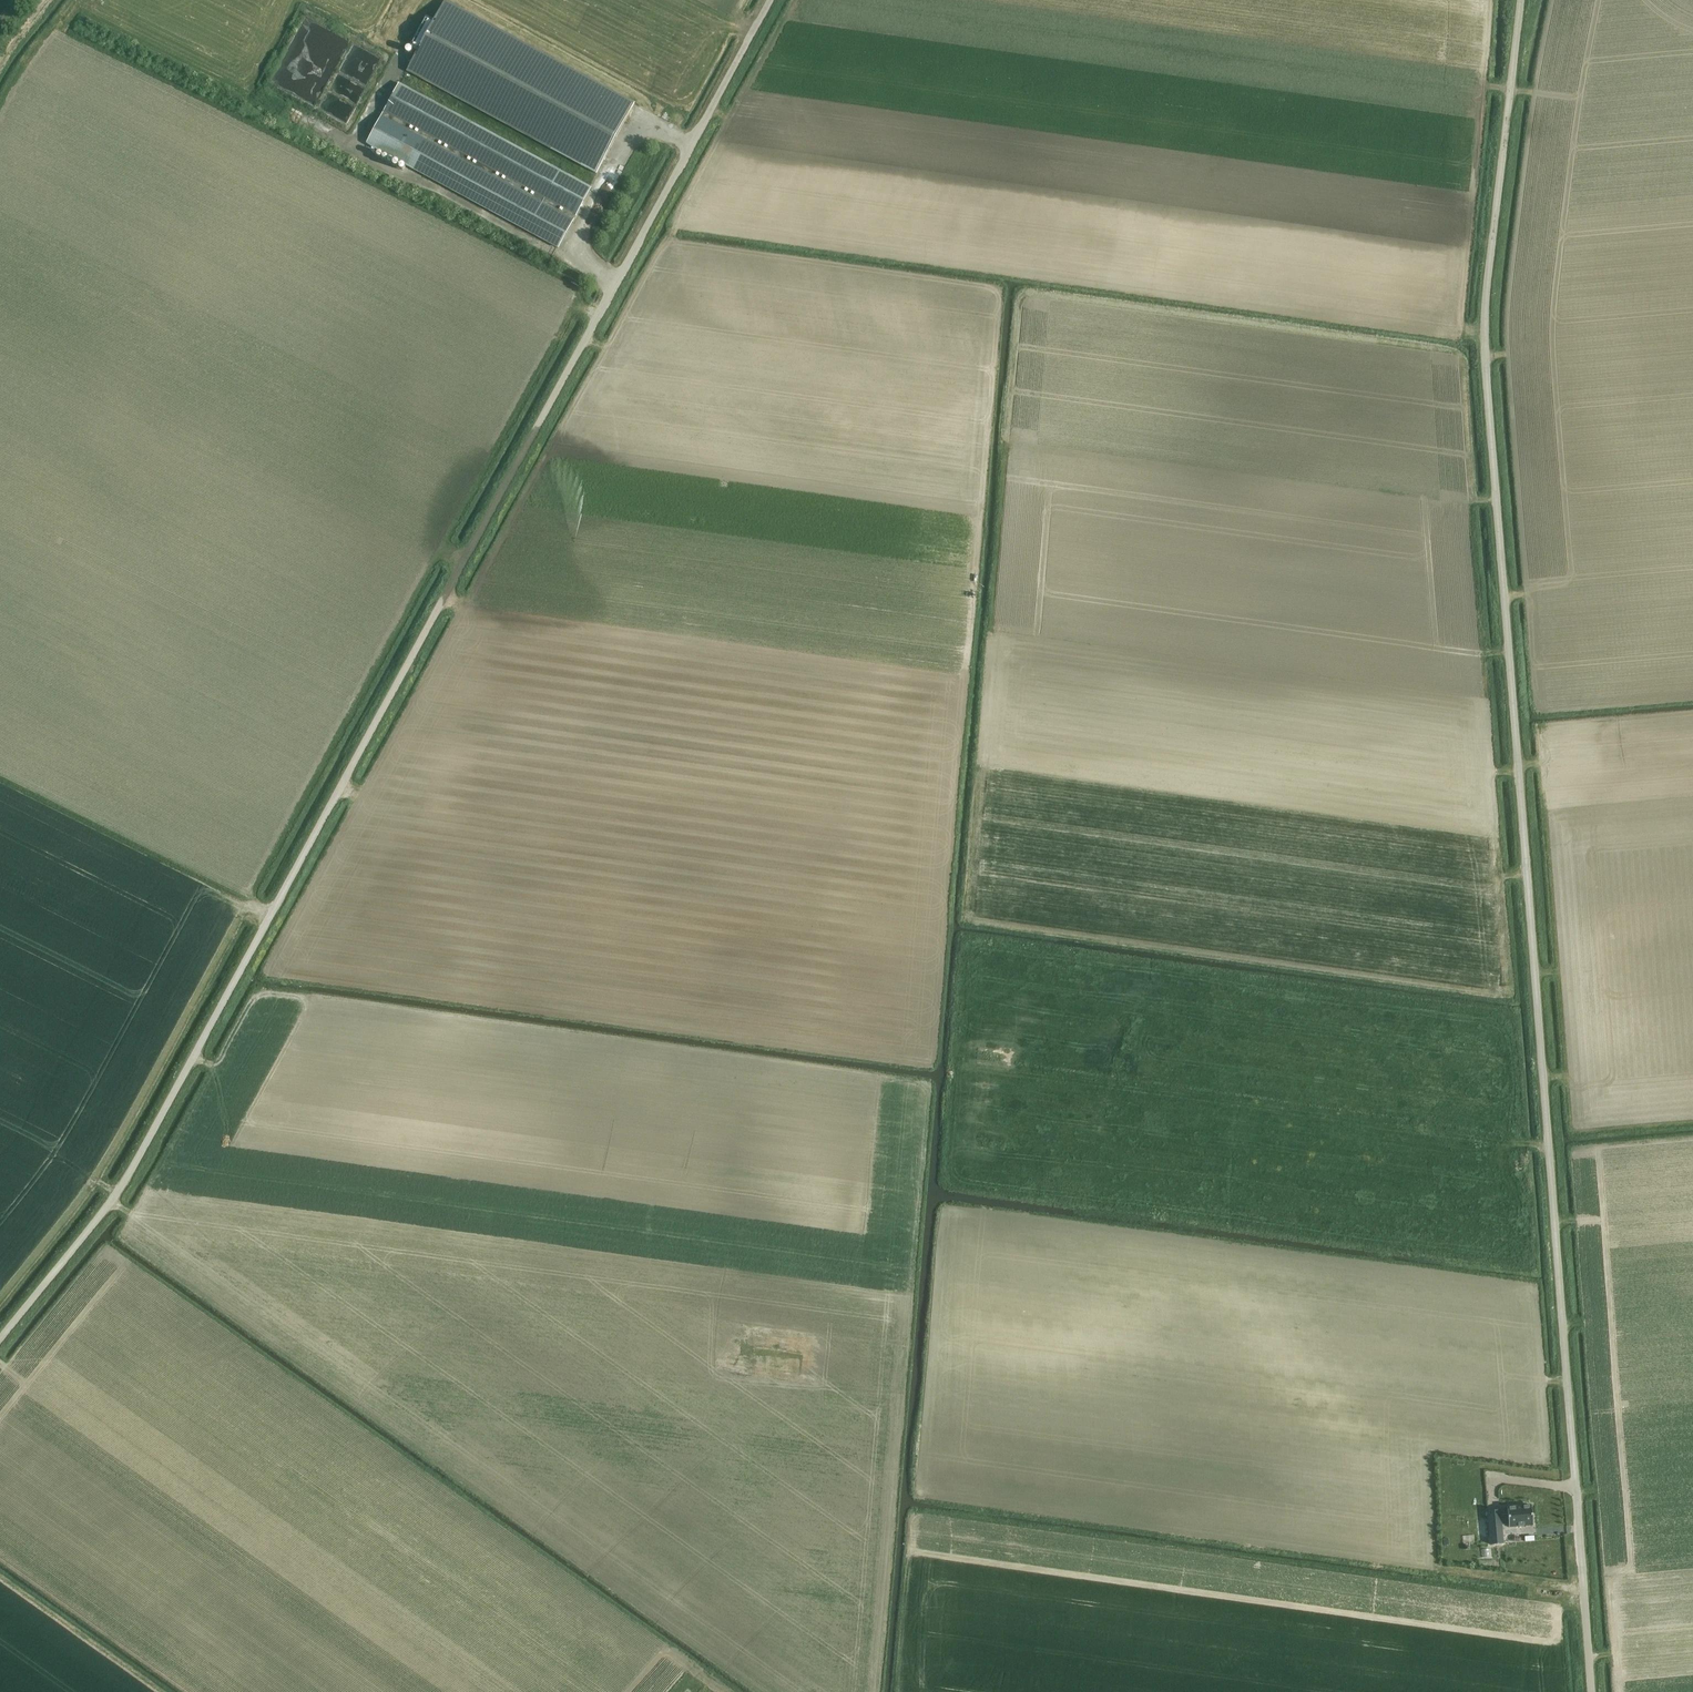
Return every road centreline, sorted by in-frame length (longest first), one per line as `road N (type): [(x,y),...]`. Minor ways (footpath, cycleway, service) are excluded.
road 1 (unclassified): [(1592,1691),(1483,321),(1520,0)]
road 2 (unclassified): [(0,1339),(120,1191),(771,0)]
road 3 (track): [(1583,1586),(1429,1568)]

